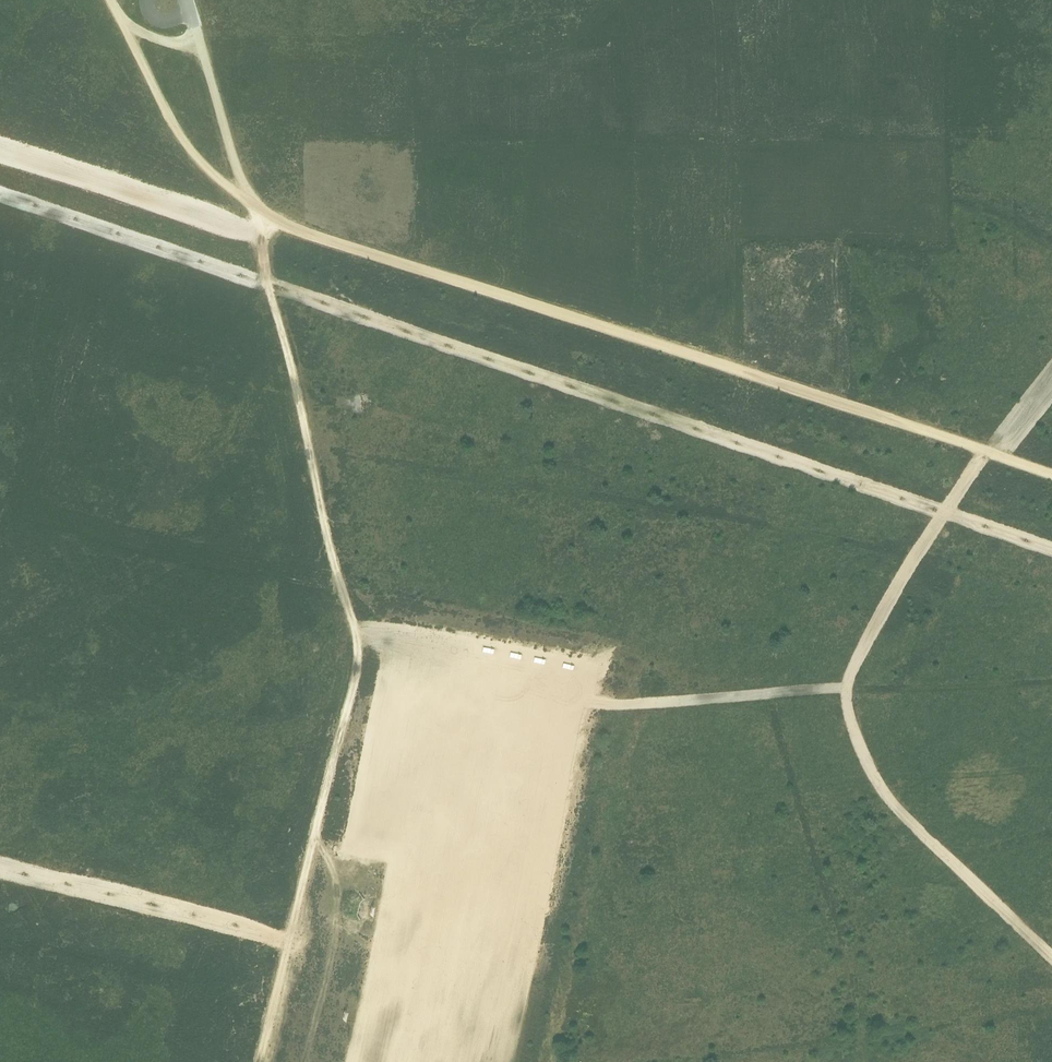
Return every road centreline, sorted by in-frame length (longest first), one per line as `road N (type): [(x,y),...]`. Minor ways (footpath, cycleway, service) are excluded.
road 1 (track): [(871,1061),(776,692)]

